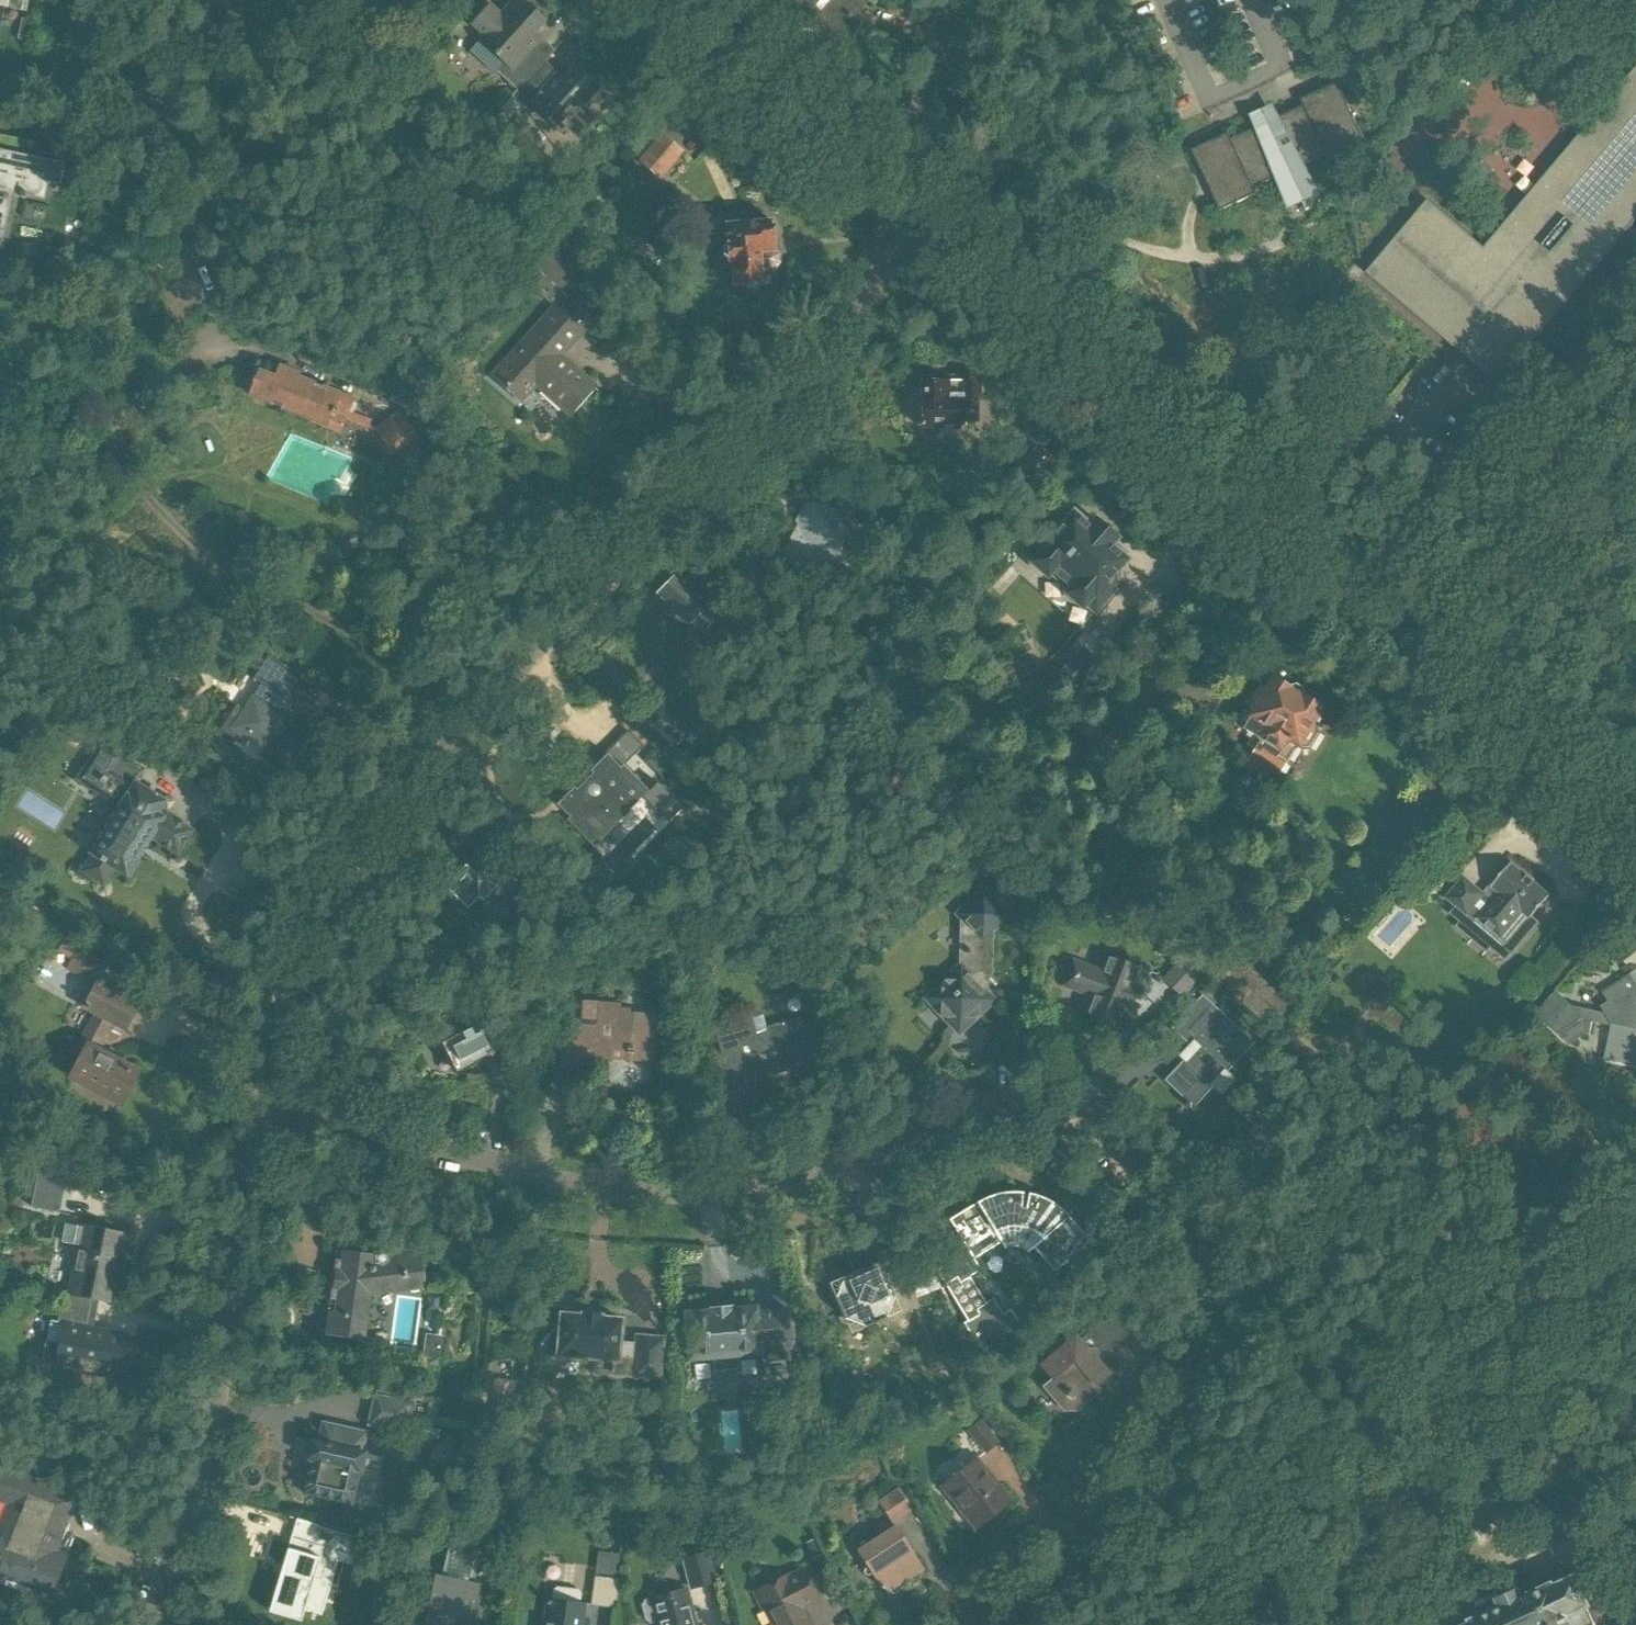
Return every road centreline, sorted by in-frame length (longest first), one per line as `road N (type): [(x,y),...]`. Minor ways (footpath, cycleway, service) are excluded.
road 1 (unclassified): [(981,1624),(1061,1565),(1112,1508),(1195,1373),(1210,1325),(1201,1256),(1076,1110),(1042,1096),(1008,1096),(878,1152),(711,1191),(572,1183),(263,1107)]
road 2 (unclassified): [(263,1107),(277,1026),(303,946),(333,880),(377,816),(805,368),(923,220)]
road 3 (unclassified): [(1635,842),(923,220)]
road 4 (unclassified): [(142,1624),(217,1397),(263,1107)]
road 5 (unclassified): [(891,196),(659,0)]
road 6 (unclassified): [(891,196),(947,0)]

